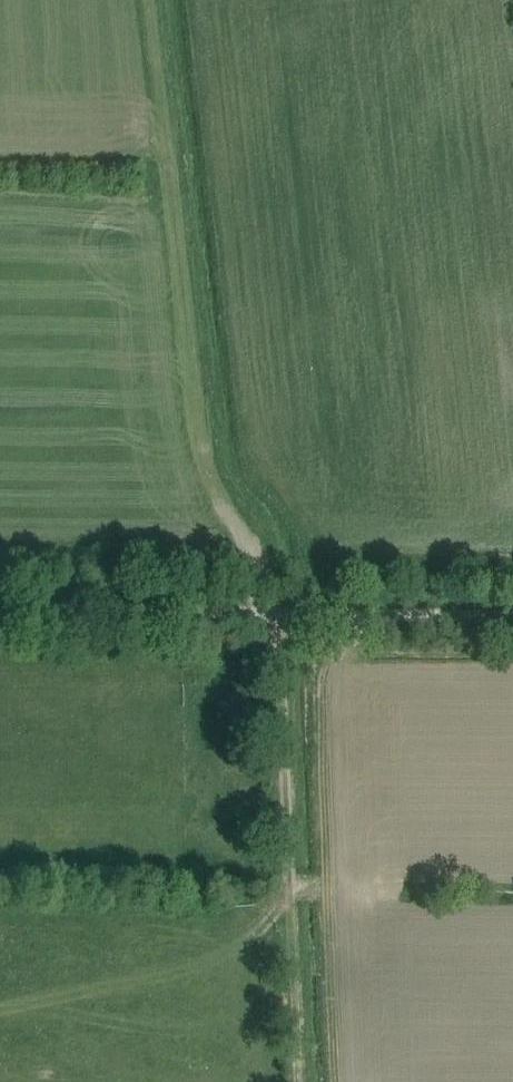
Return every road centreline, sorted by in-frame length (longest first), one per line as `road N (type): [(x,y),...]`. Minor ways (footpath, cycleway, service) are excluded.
road 1 (unclassified): [(0,611),(512,617)]

